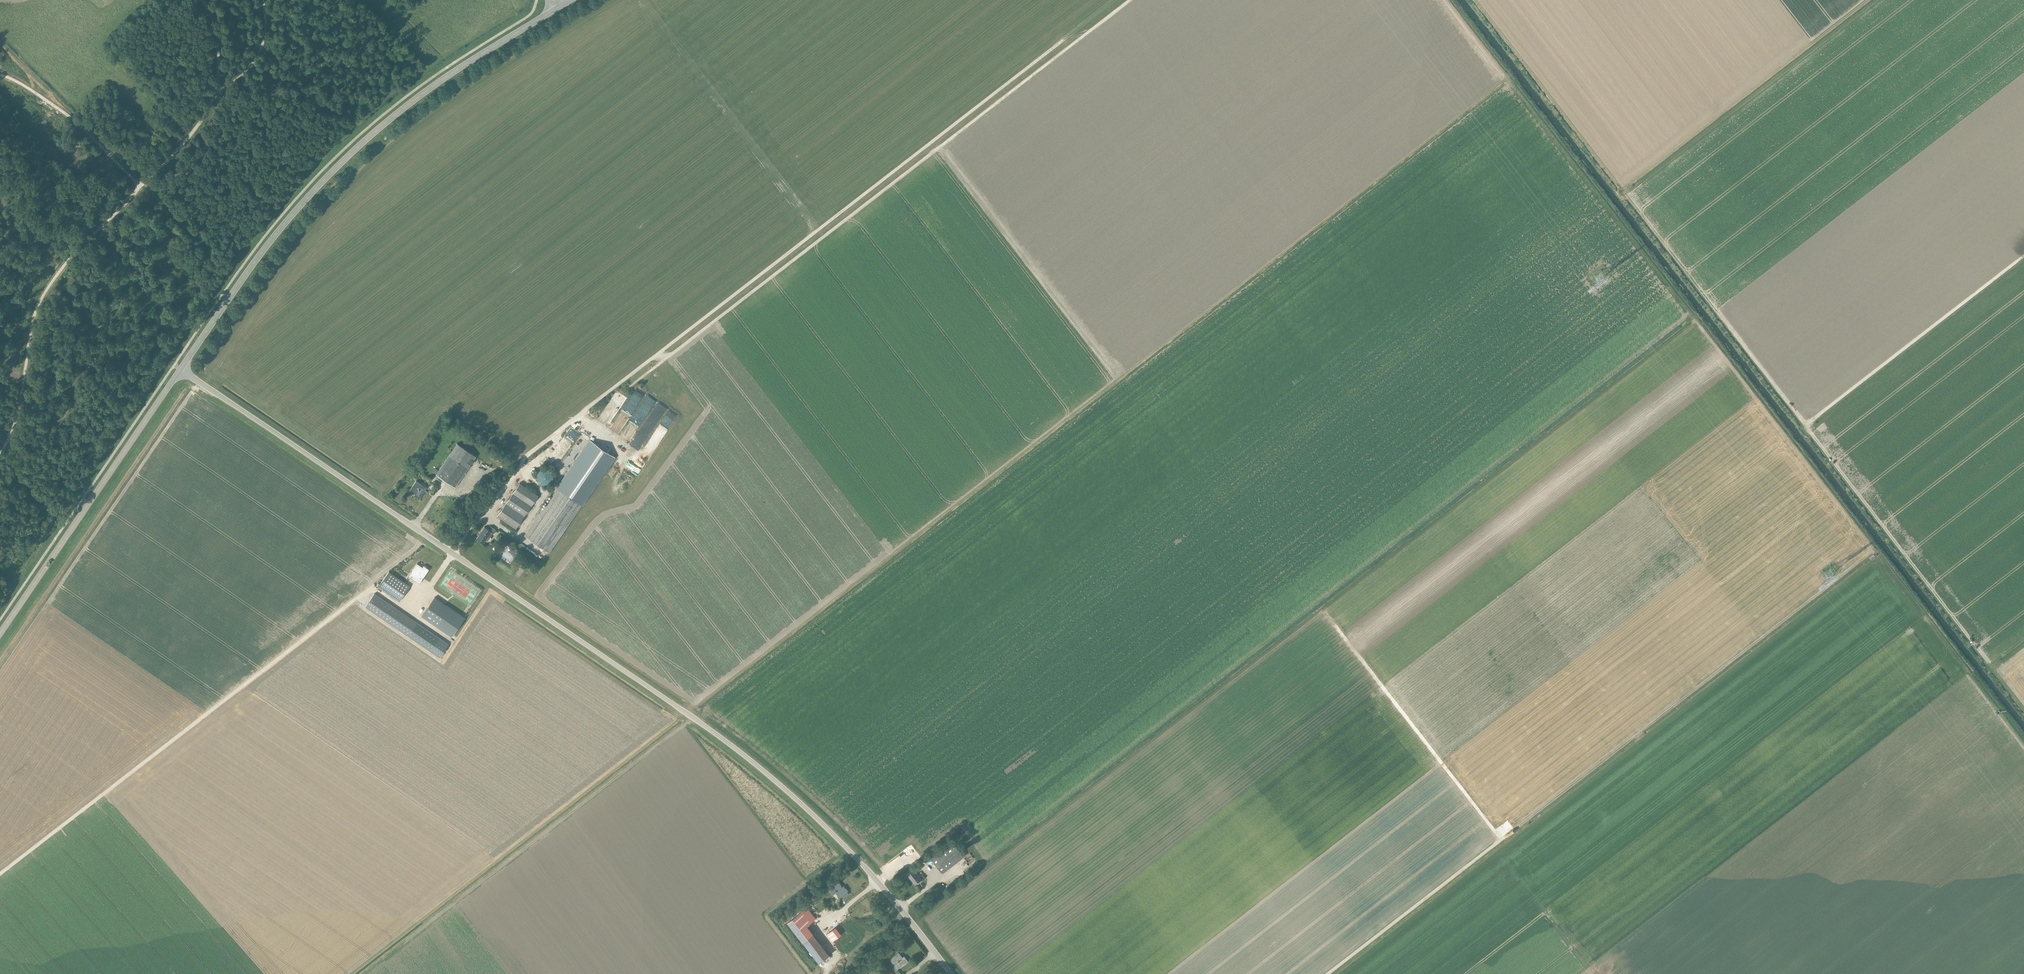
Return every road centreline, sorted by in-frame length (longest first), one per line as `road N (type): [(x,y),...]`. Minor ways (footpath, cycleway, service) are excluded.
road 1 (unclassified): [(952,973),(832,832),(742,752),(180,369)]
road 2 (track): [(1063,41),(527,456),(453,553)]
road 3 (secondary): [(180,369),(263,250),(374,132),(553,10)]
road 4 (secondary): [(0,632),(180,369)]

